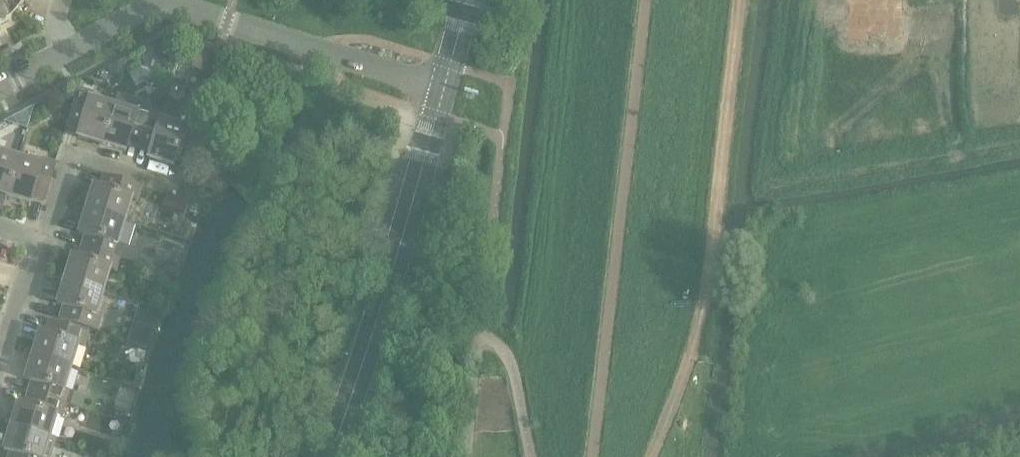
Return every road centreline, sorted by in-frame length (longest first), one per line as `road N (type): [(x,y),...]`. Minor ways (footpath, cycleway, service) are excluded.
road 1 (track): [(651,456),(702,325),(740,0)]
road 2 (secondary): [(331,456),(444,90)]
road 3 (residential): [(306,45),(166,4),(68,54)]
road 4 (residential): [(46,243),(72,159),(169,186)]
road 5 (unclassified): [(444,90),(306,45)]
road 6 (residential): [(0,361),(46,243)]

